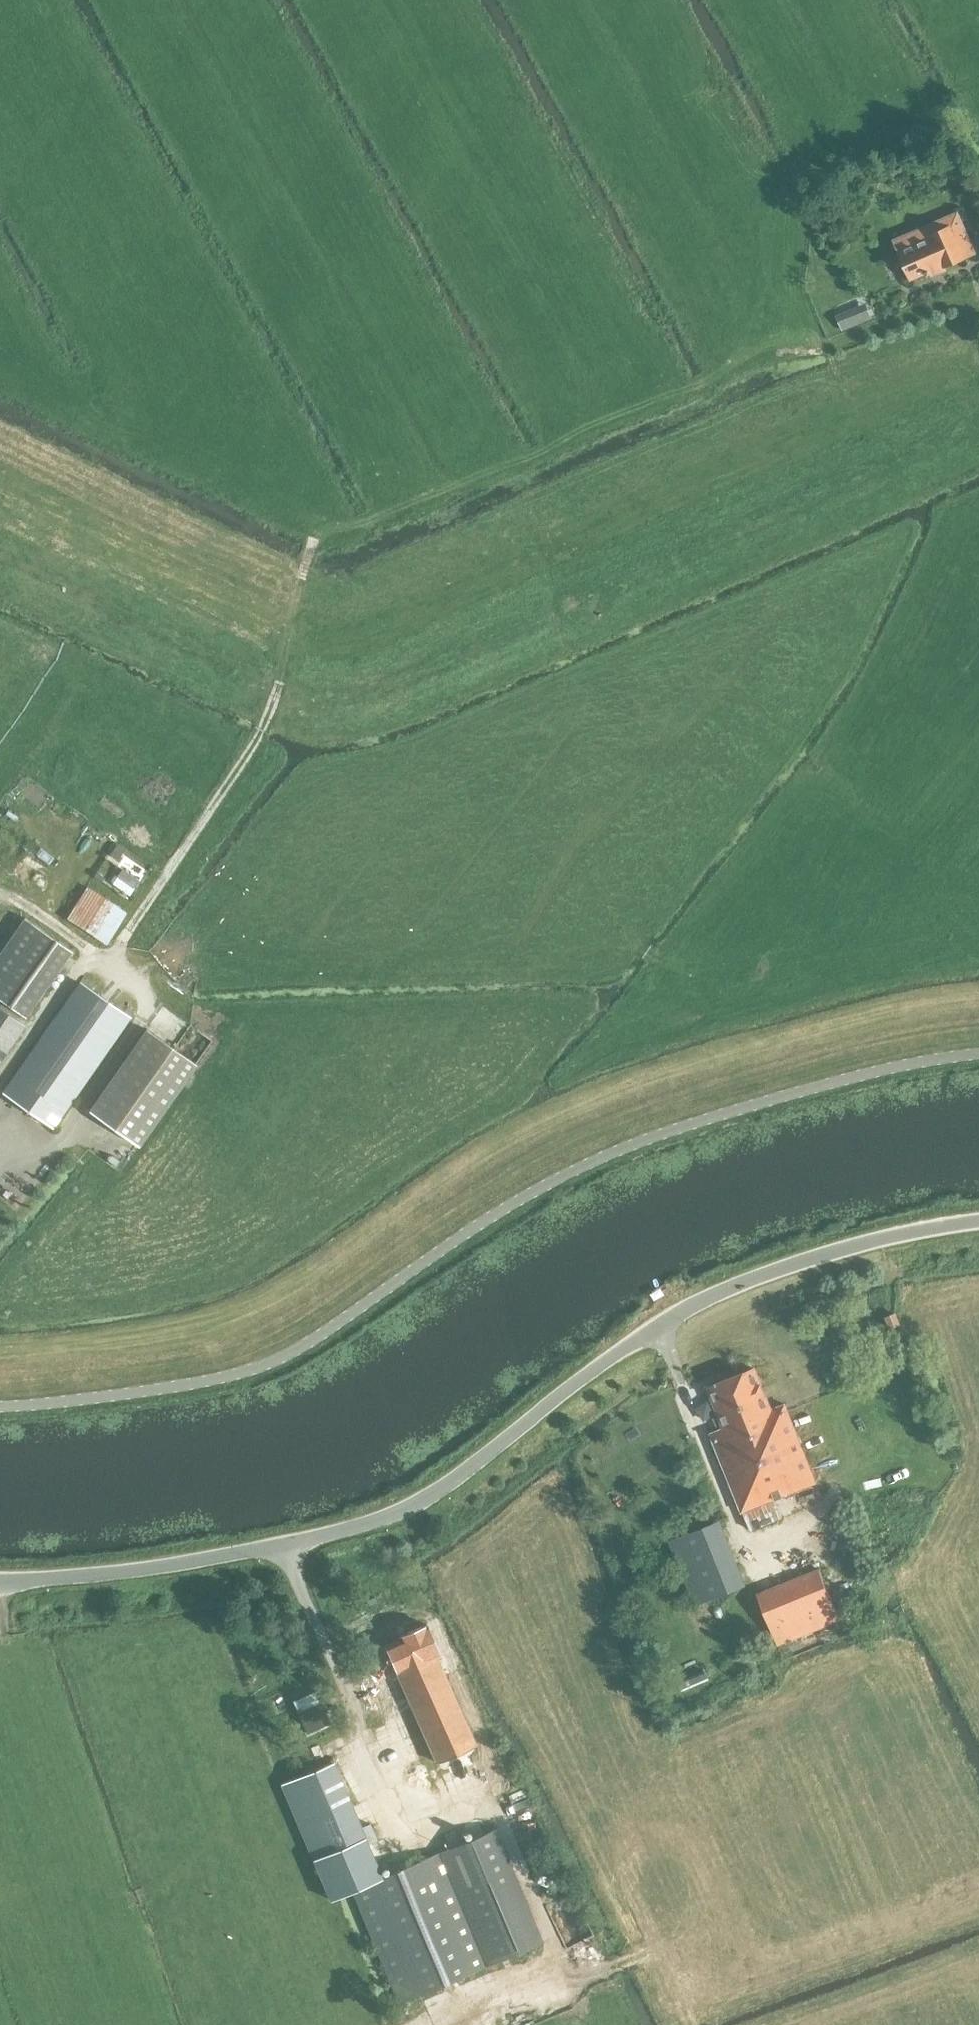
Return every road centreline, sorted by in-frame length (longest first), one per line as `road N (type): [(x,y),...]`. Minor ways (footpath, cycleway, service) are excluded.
road 1 (unclassified): [(978,1221),(829,1253),(661,1326),(416,1507),(292,1548),(0,1581)]
road 2 (unclassified): [(978,1054),(884,1068),(747,1105),(572,1168),(277,1359),(219,1378),(0,1405)]
road 3 (track): [(320,528),(278,704),(255,749),(112,963),(82,961),(0,1080)]
road 4 (track): [(22,1740),(6,1582)]

